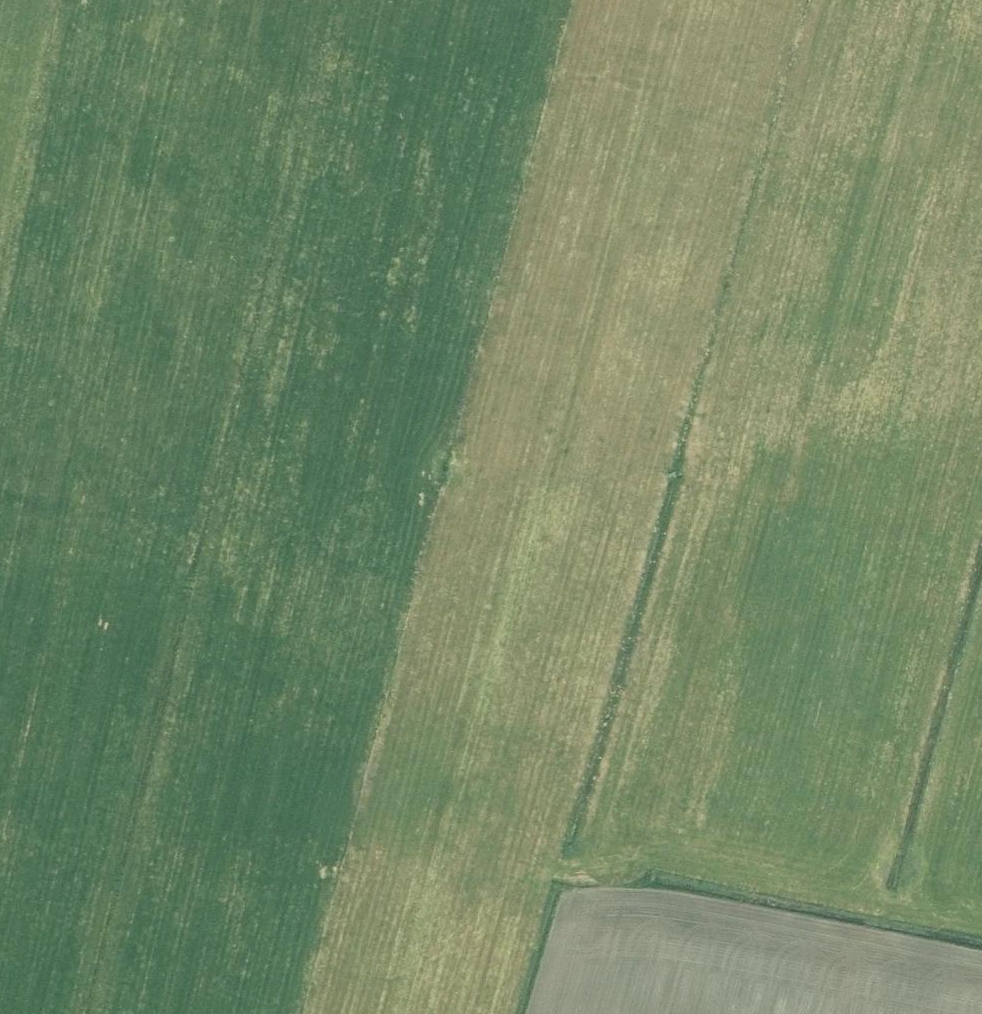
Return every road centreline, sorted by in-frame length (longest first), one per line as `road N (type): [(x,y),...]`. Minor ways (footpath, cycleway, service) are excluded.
road 1 (unclassified): [(770,499),(914,0)]

